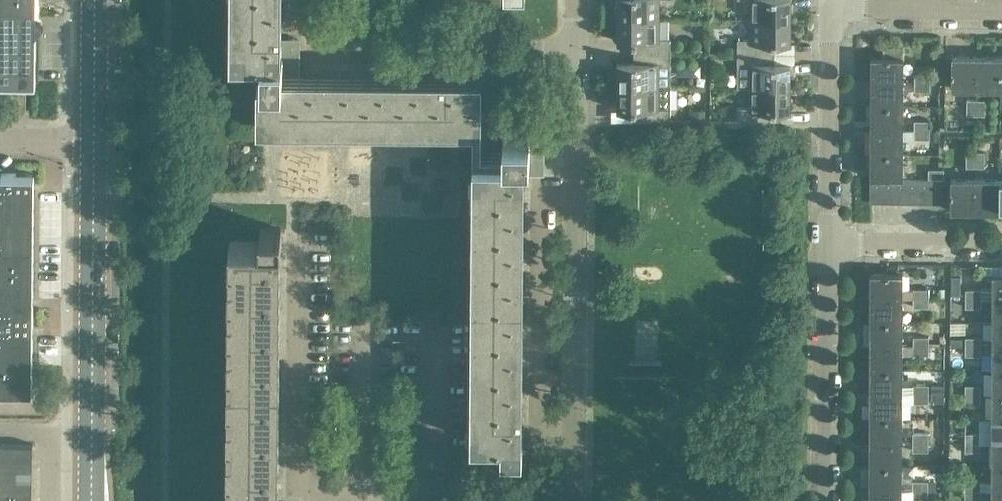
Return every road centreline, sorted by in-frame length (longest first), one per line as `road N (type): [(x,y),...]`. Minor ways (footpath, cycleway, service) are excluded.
road 1 (residential): [(570,500),(577,0)]
road 2 (secondary): [(88,500),(94,140)]
road 3 (residential): [(832,500),(829,242)]
road 4 (residential): [(829,242),(831,5)]
road 5 (residential): [(1001,241),(829,242)]
road 6 (residential): [(1001,7),(831,5)]
road 7 (secondary): [(94,140),(94,0)]

